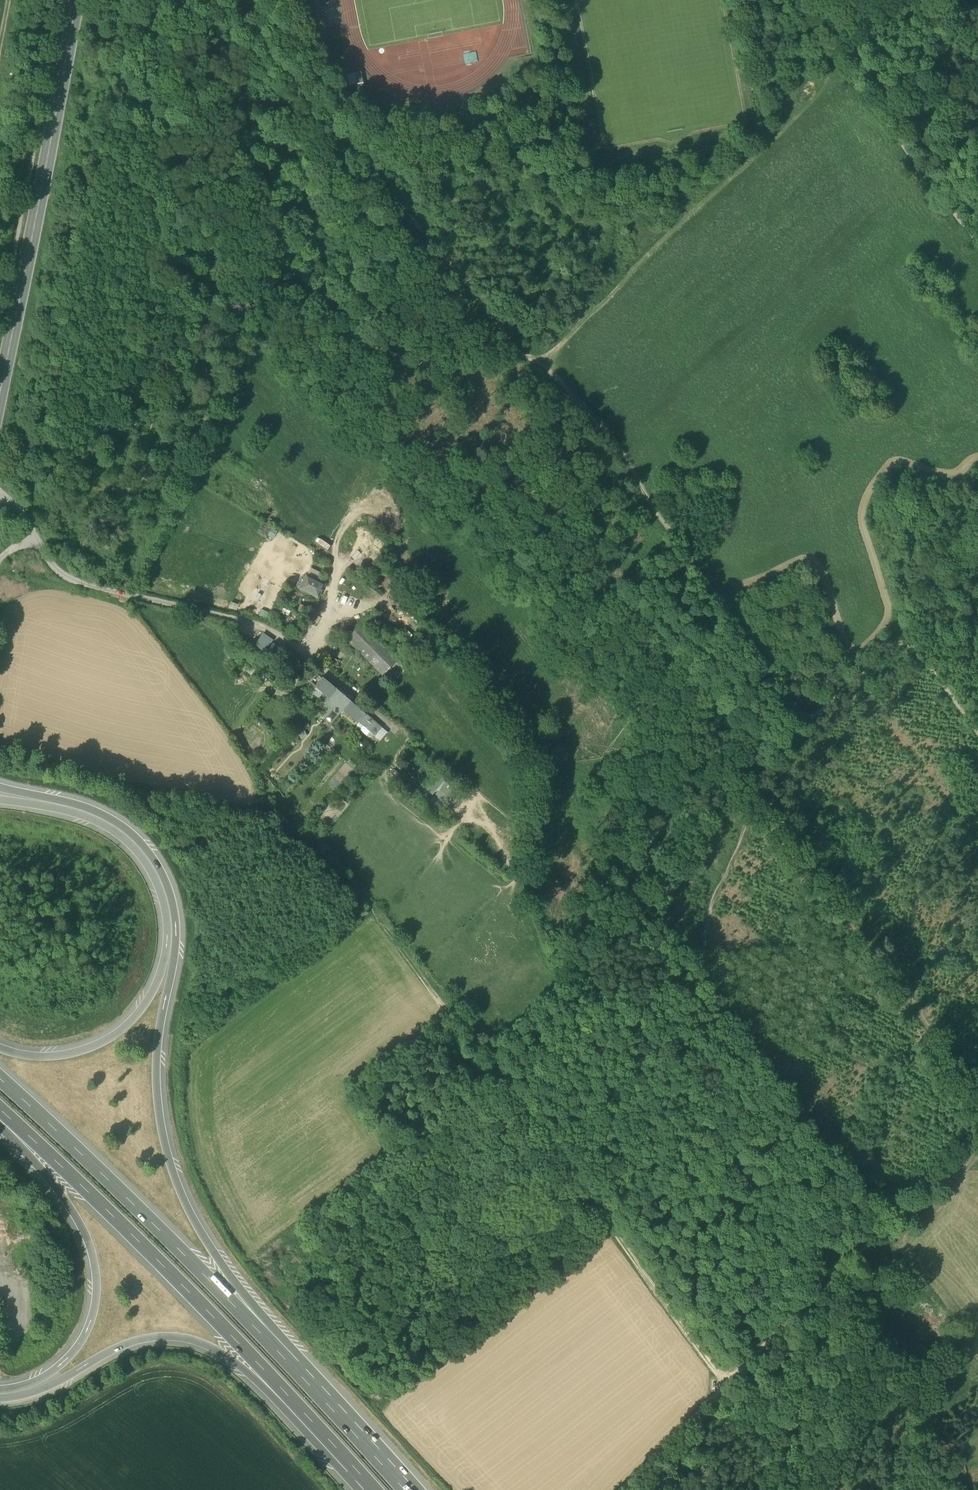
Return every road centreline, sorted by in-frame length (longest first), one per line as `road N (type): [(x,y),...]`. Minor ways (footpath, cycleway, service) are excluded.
road 1 (motorway): [(336,1413),(211,1251),(169,1161),(157,1078),(177,920),(160,868),(136,834),(103,812),(0,786)]
road 2 (track): [(729,1382),(458,1018),(303,824)]
road 3 (motorway): [(0,1110),(347,1459)]
road 4 (motorway): [(336,1413),(0,1076)]
road 5 (track): [(257,0),(270,53),(538,378)]
road 6 (motorway): [(0,800),(75,813),(119,834),(157,884),(167,934),(154,984),(111,1036),(50,1055),(0,1047)]
road 7 (track): [(538,378),(607,432),(692,573),(811,732)]
road 8 (track): [(538,378),(839,61)]
road 9 (motorway): [(0,1397),(43,1388),(135,1340),(179,1336),(226,1356),(347,1459)]
road 10 (secondary): [(0,374),(72,0)]
road 11 (motorway): [(0,1126),(65,1198),(92,1249),(97,1281),(89,1324),(71,1354),(42,1376),(0,1387)]
road 12 (track): [(972,1140),(729,1382)]
road 13 (track): [(977,738),(904,636),(755,789)]
road 14 (residential): [(0,498),(28,514),(35,537),(75,582),(289,632)]
road 15 (track): [(797,4),(977,249)]
road 16 (track): [(708,982),(716,1011),(879,1231)]
road 17 (track): [(627,1489),(729,1382)]

